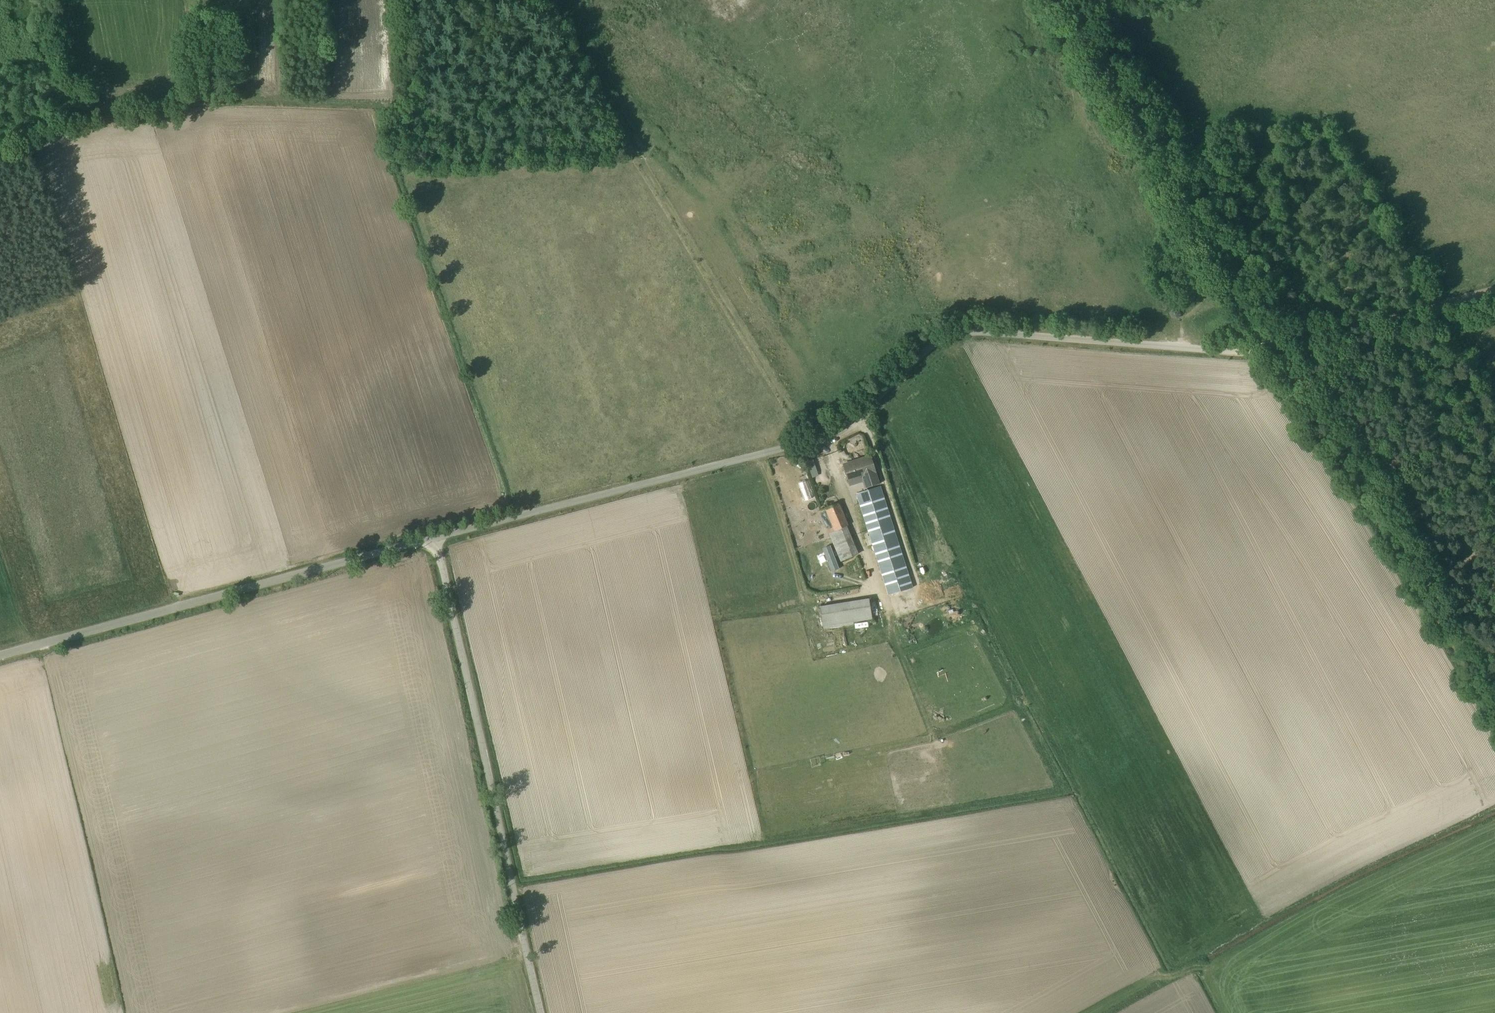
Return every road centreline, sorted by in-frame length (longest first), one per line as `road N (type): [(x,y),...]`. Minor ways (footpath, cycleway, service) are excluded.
road 1 (unclassified): [(434,538),(835,431),(953,335),(1251,351)]
road 2 (unclassified): [(539,1012),(434,538)]
road 3 (unclassified): [(0,655),(434,538)]
road 4 (track): [(1088,0),(1287,331)]
road 5 (track): [(0,140),(102,109),(161,103),(355,107)]
road 6 (track): [(1251,351),(1287,331),(1494,291)]

